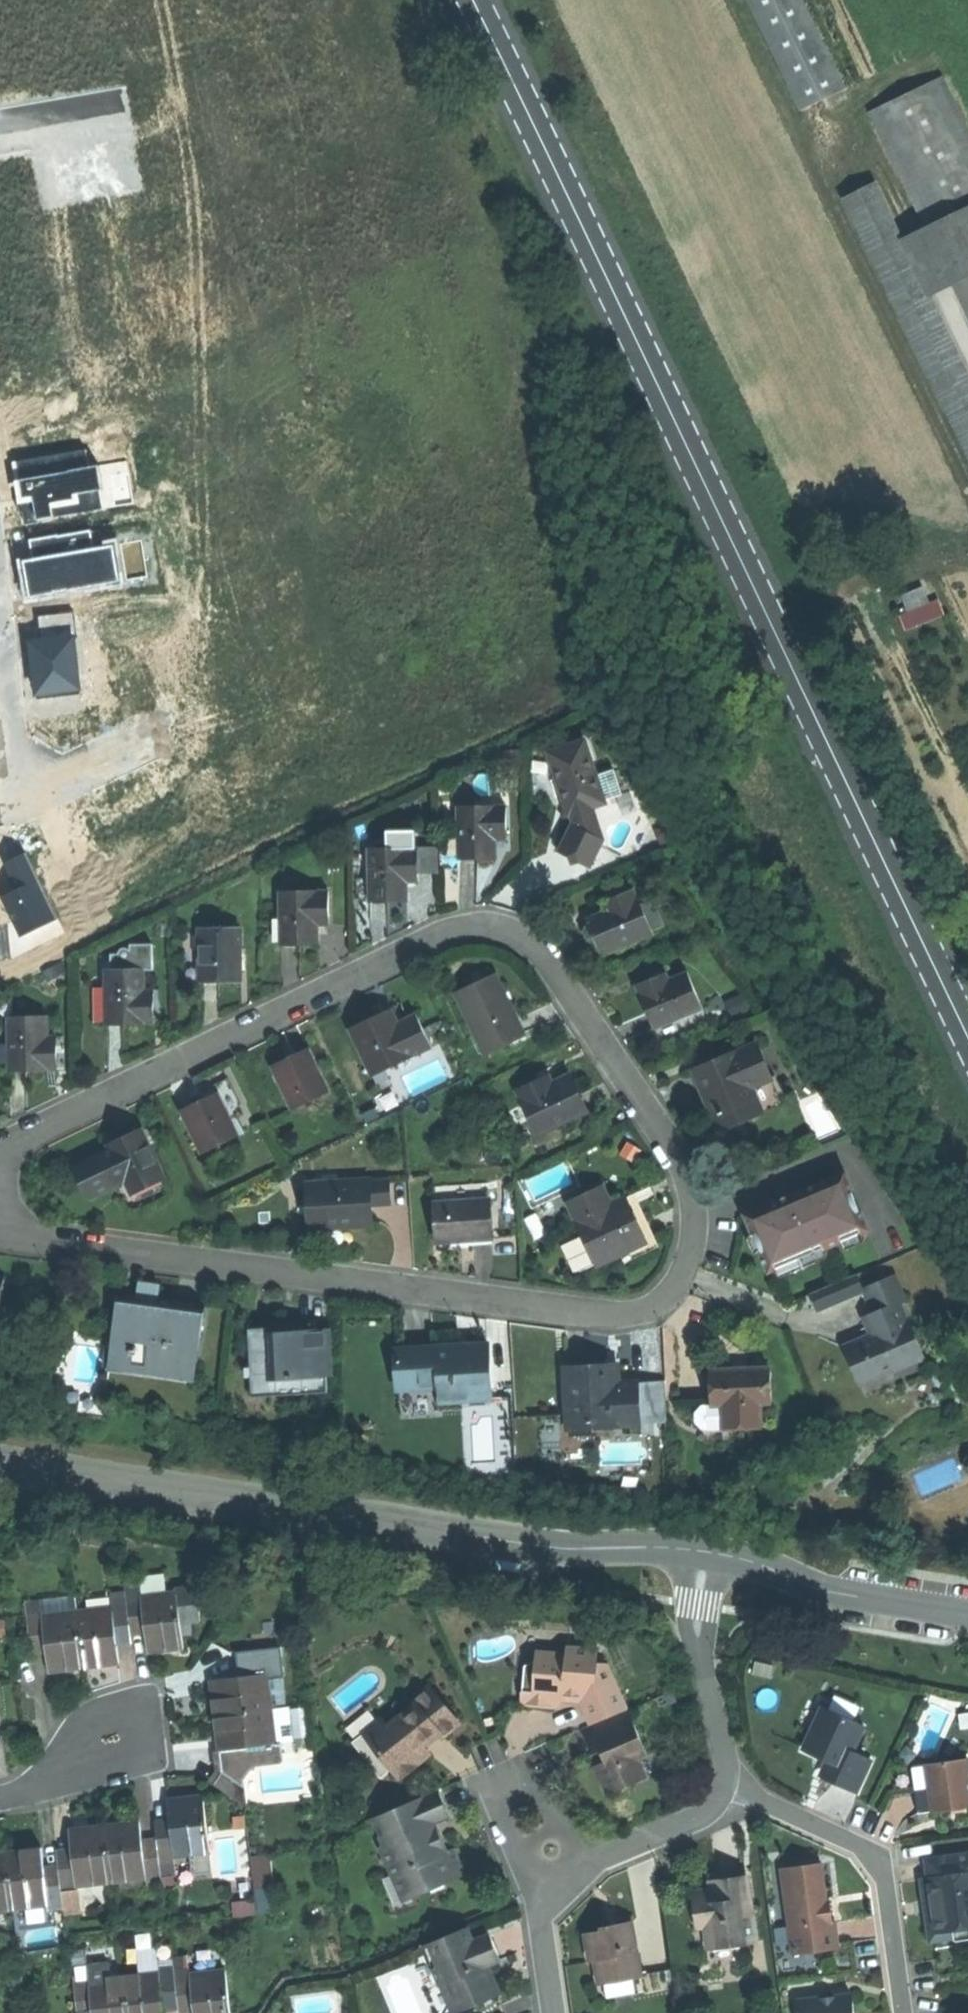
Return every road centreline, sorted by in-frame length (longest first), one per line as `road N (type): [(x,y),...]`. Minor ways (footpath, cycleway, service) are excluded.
road 1 (secondary): [(967,1030),(476,0)]
road 2 (residential): [(0,1162),(445,930),(493,924),(535,939),(695,1194),(692,1255),(665,1297),(610,1317)]
road 3 (residential): [(24,774),(148,738),(320,658),(344,630),(355,579),(221,129),(182,101),(120,103)]
road 4 (tertiary): [(716,1570),(0,1463)]
road 5 (residential): [(610,1317),(0,1241)]
road 6 (residential): [(551,2012),(539,1928),(548,1904),(590,1864),(691,1821),(728,1781)]
road 7 (residential): [(904,2012),(886,1880),(851,1840),(728,1781)]
road 8 (tertiary): [(967,1608),(716,1570)]
road 9 (residential): [(728,1781),(705,1615),(716,1570)]
road 10 (residential): [(0,623),(24,774)]
road 11 (residential): [(0,1798),(122,1740)]
road 12 (residential): [(0,123),(120,103)]

